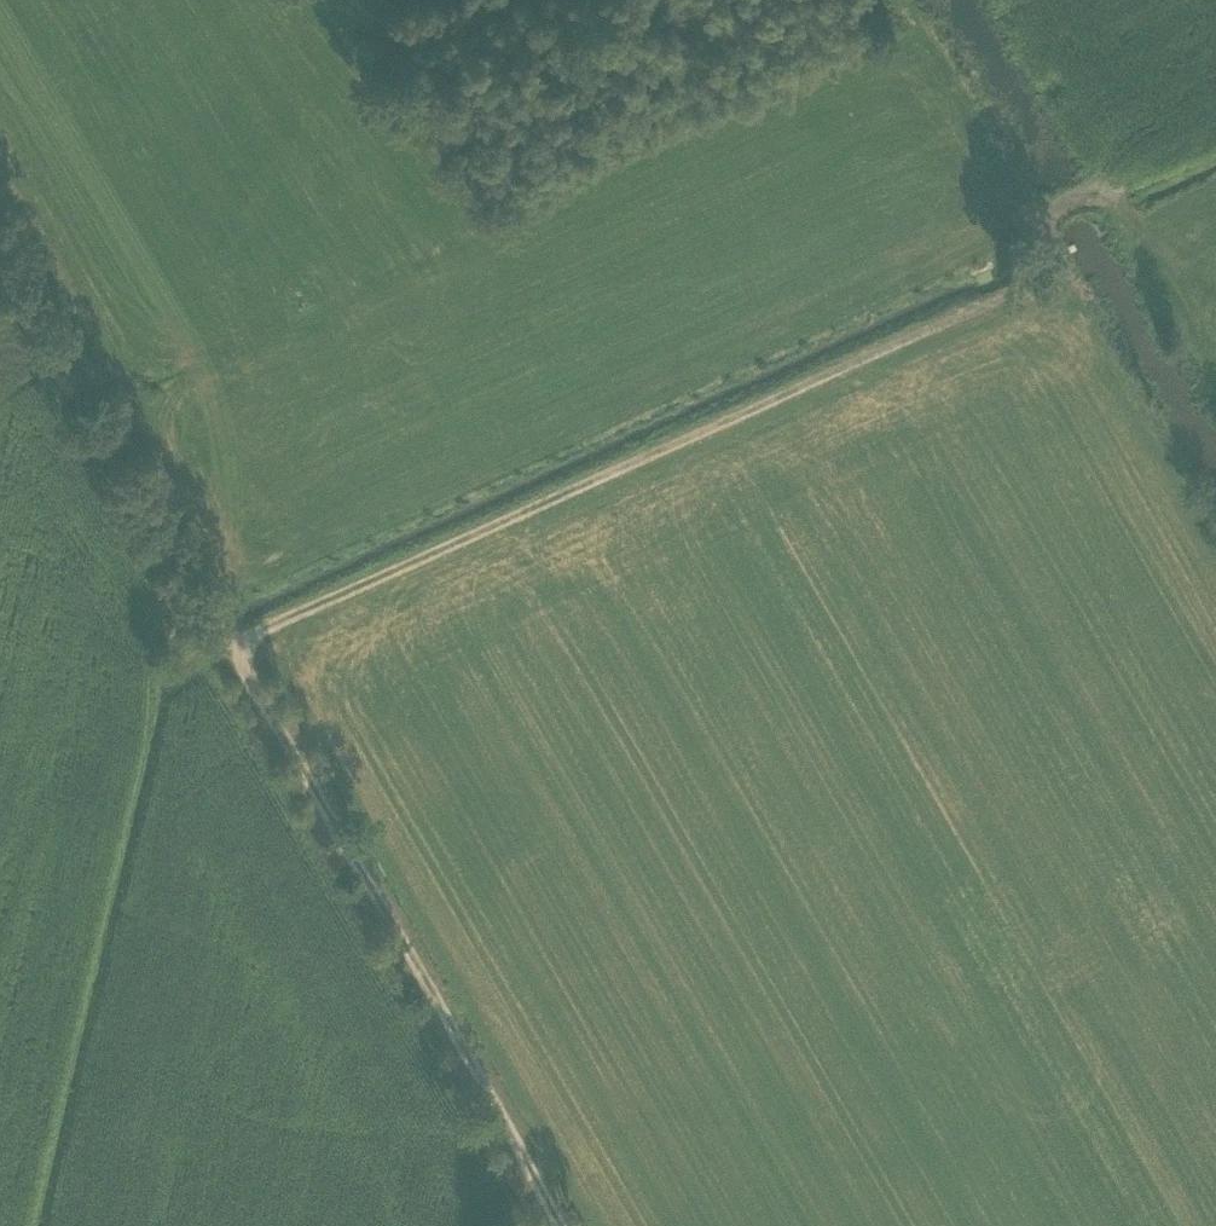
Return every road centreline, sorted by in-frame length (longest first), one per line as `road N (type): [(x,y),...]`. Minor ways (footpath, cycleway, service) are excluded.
road 1 (track): [(570,1225),(228,636)]
road 2 (track): [(228,636),(232,587),(199,516)]

